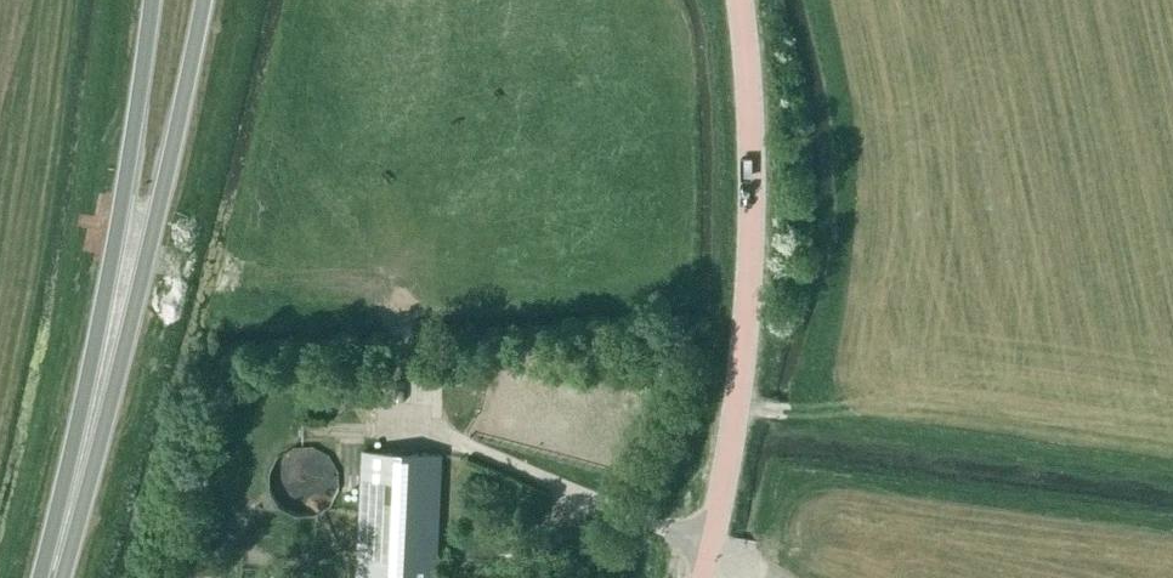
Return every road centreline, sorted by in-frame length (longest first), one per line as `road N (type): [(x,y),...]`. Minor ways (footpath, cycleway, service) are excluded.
road 1 (unclassified): [(700,577),(745,355),(754,199),(742,0)]
road 2 (trunk): [(84,449),(123,350),(202,0)]
road 3 (trunk): [(151,0),(84,449)]
road 4 (trunk): [(45,577),(84,449)]

